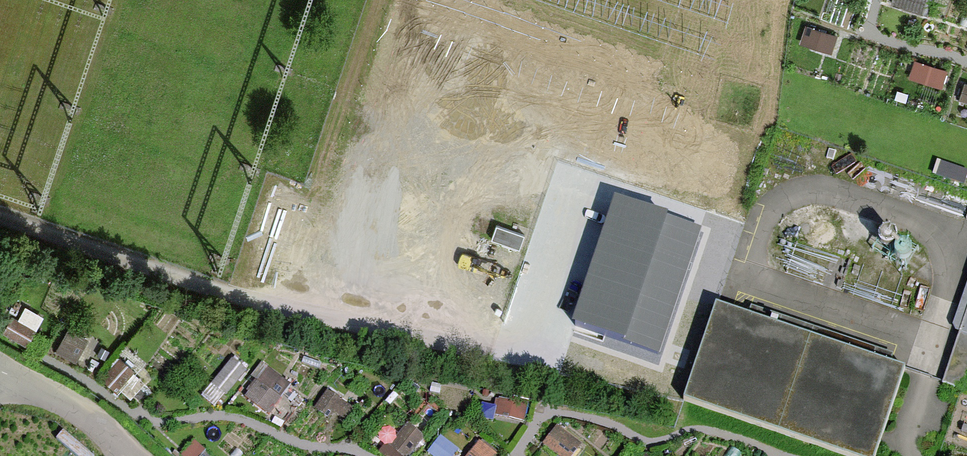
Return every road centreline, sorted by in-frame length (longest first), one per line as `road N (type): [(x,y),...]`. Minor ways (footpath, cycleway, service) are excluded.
road 1 (track): [(0,218),(312,317)]

